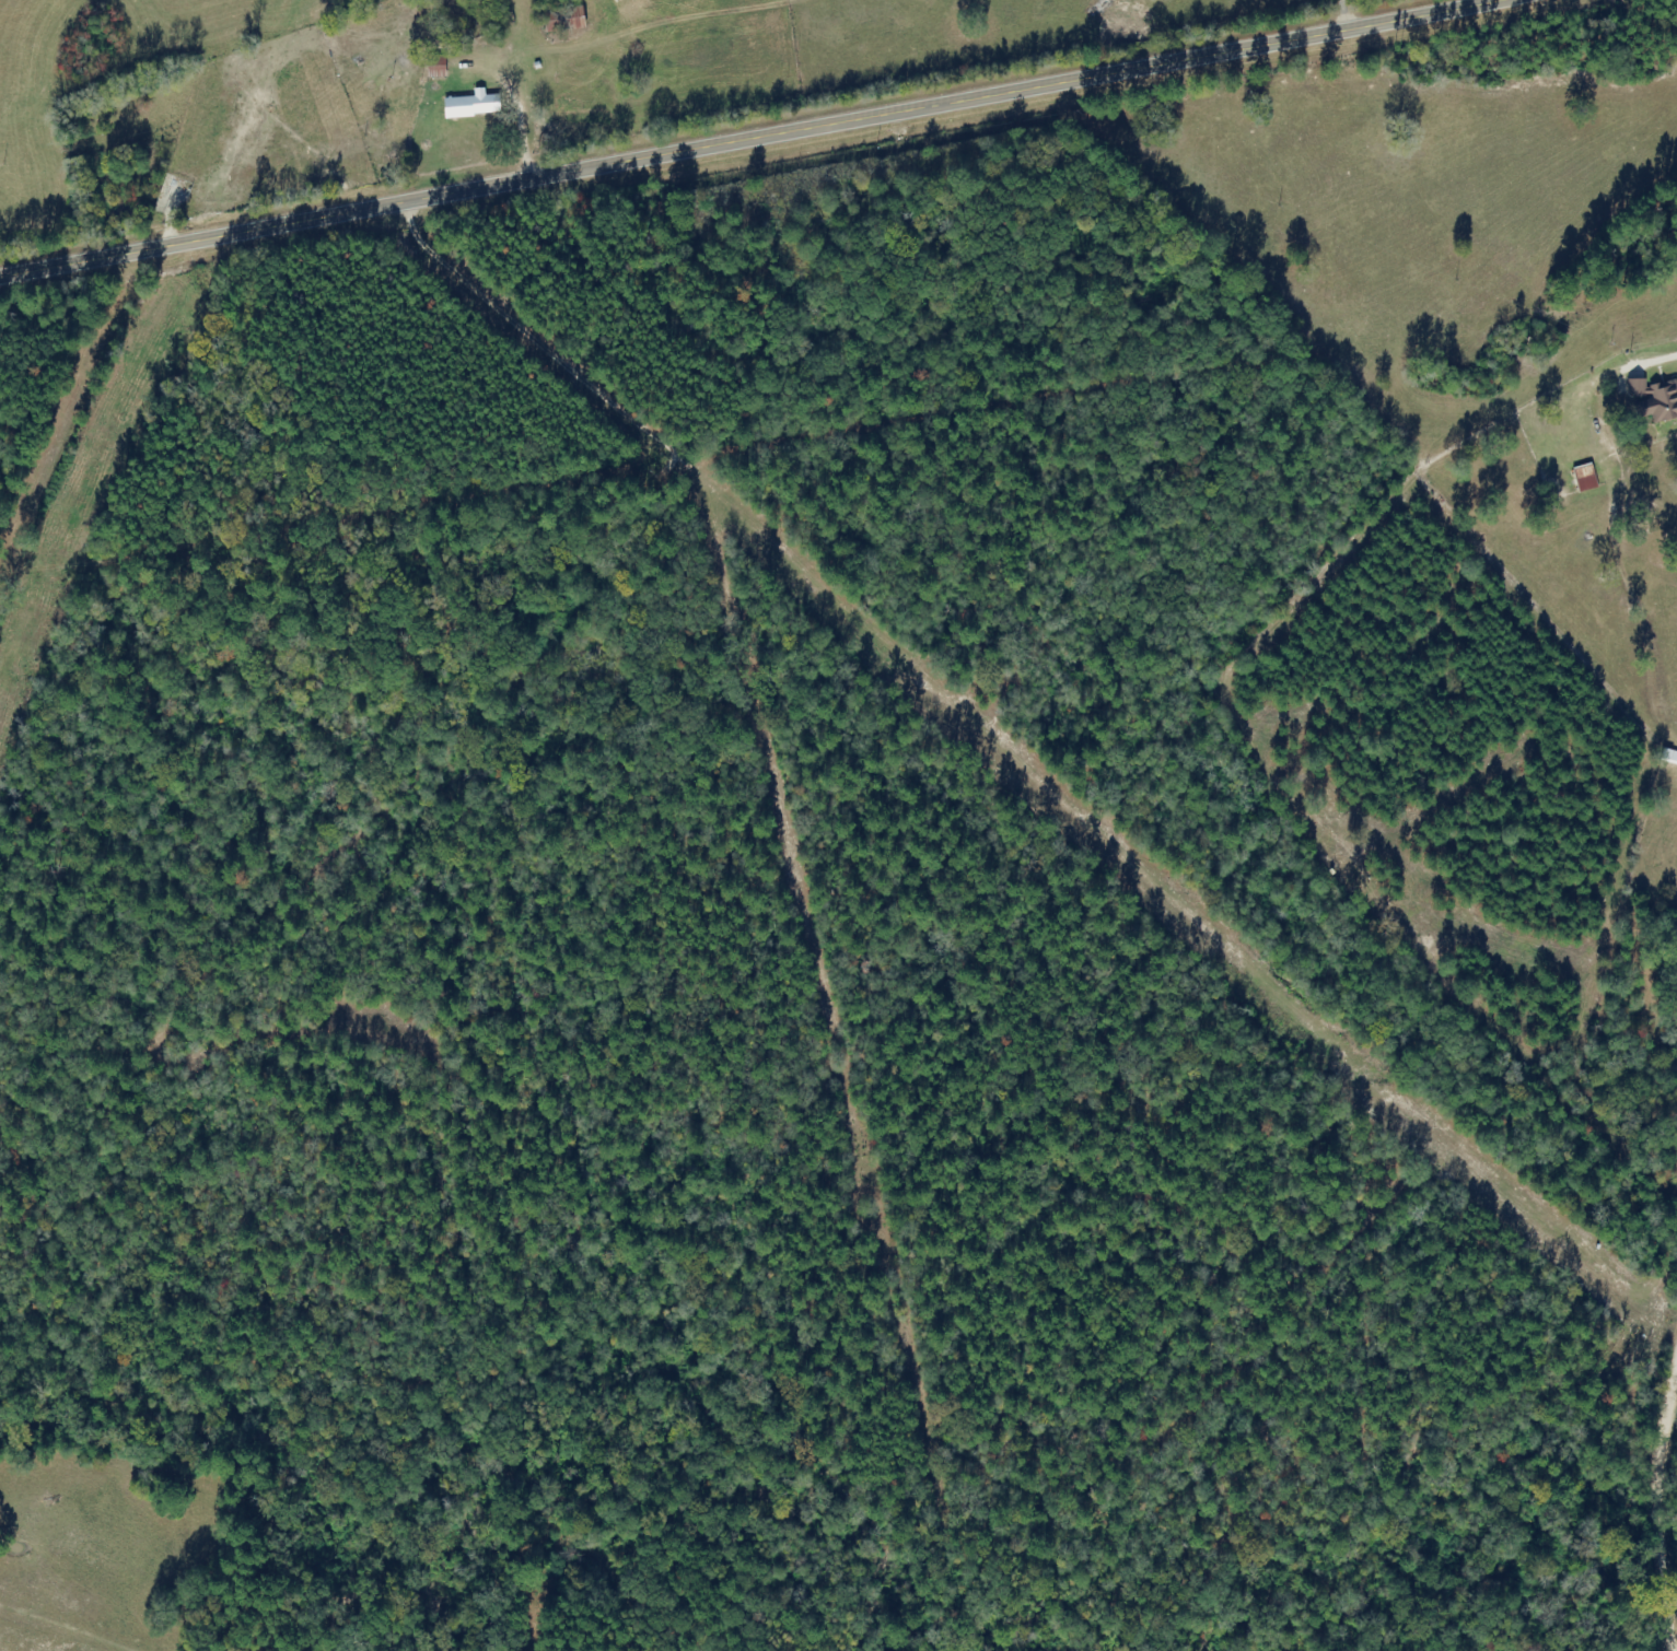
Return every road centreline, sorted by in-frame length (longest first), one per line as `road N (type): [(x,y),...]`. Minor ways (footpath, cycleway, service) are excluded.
road 1 (secondary): [(1510,0),(0,280)]
road 2 (residential): [(1653,1650),(1643,1492),(1676,1345)]

